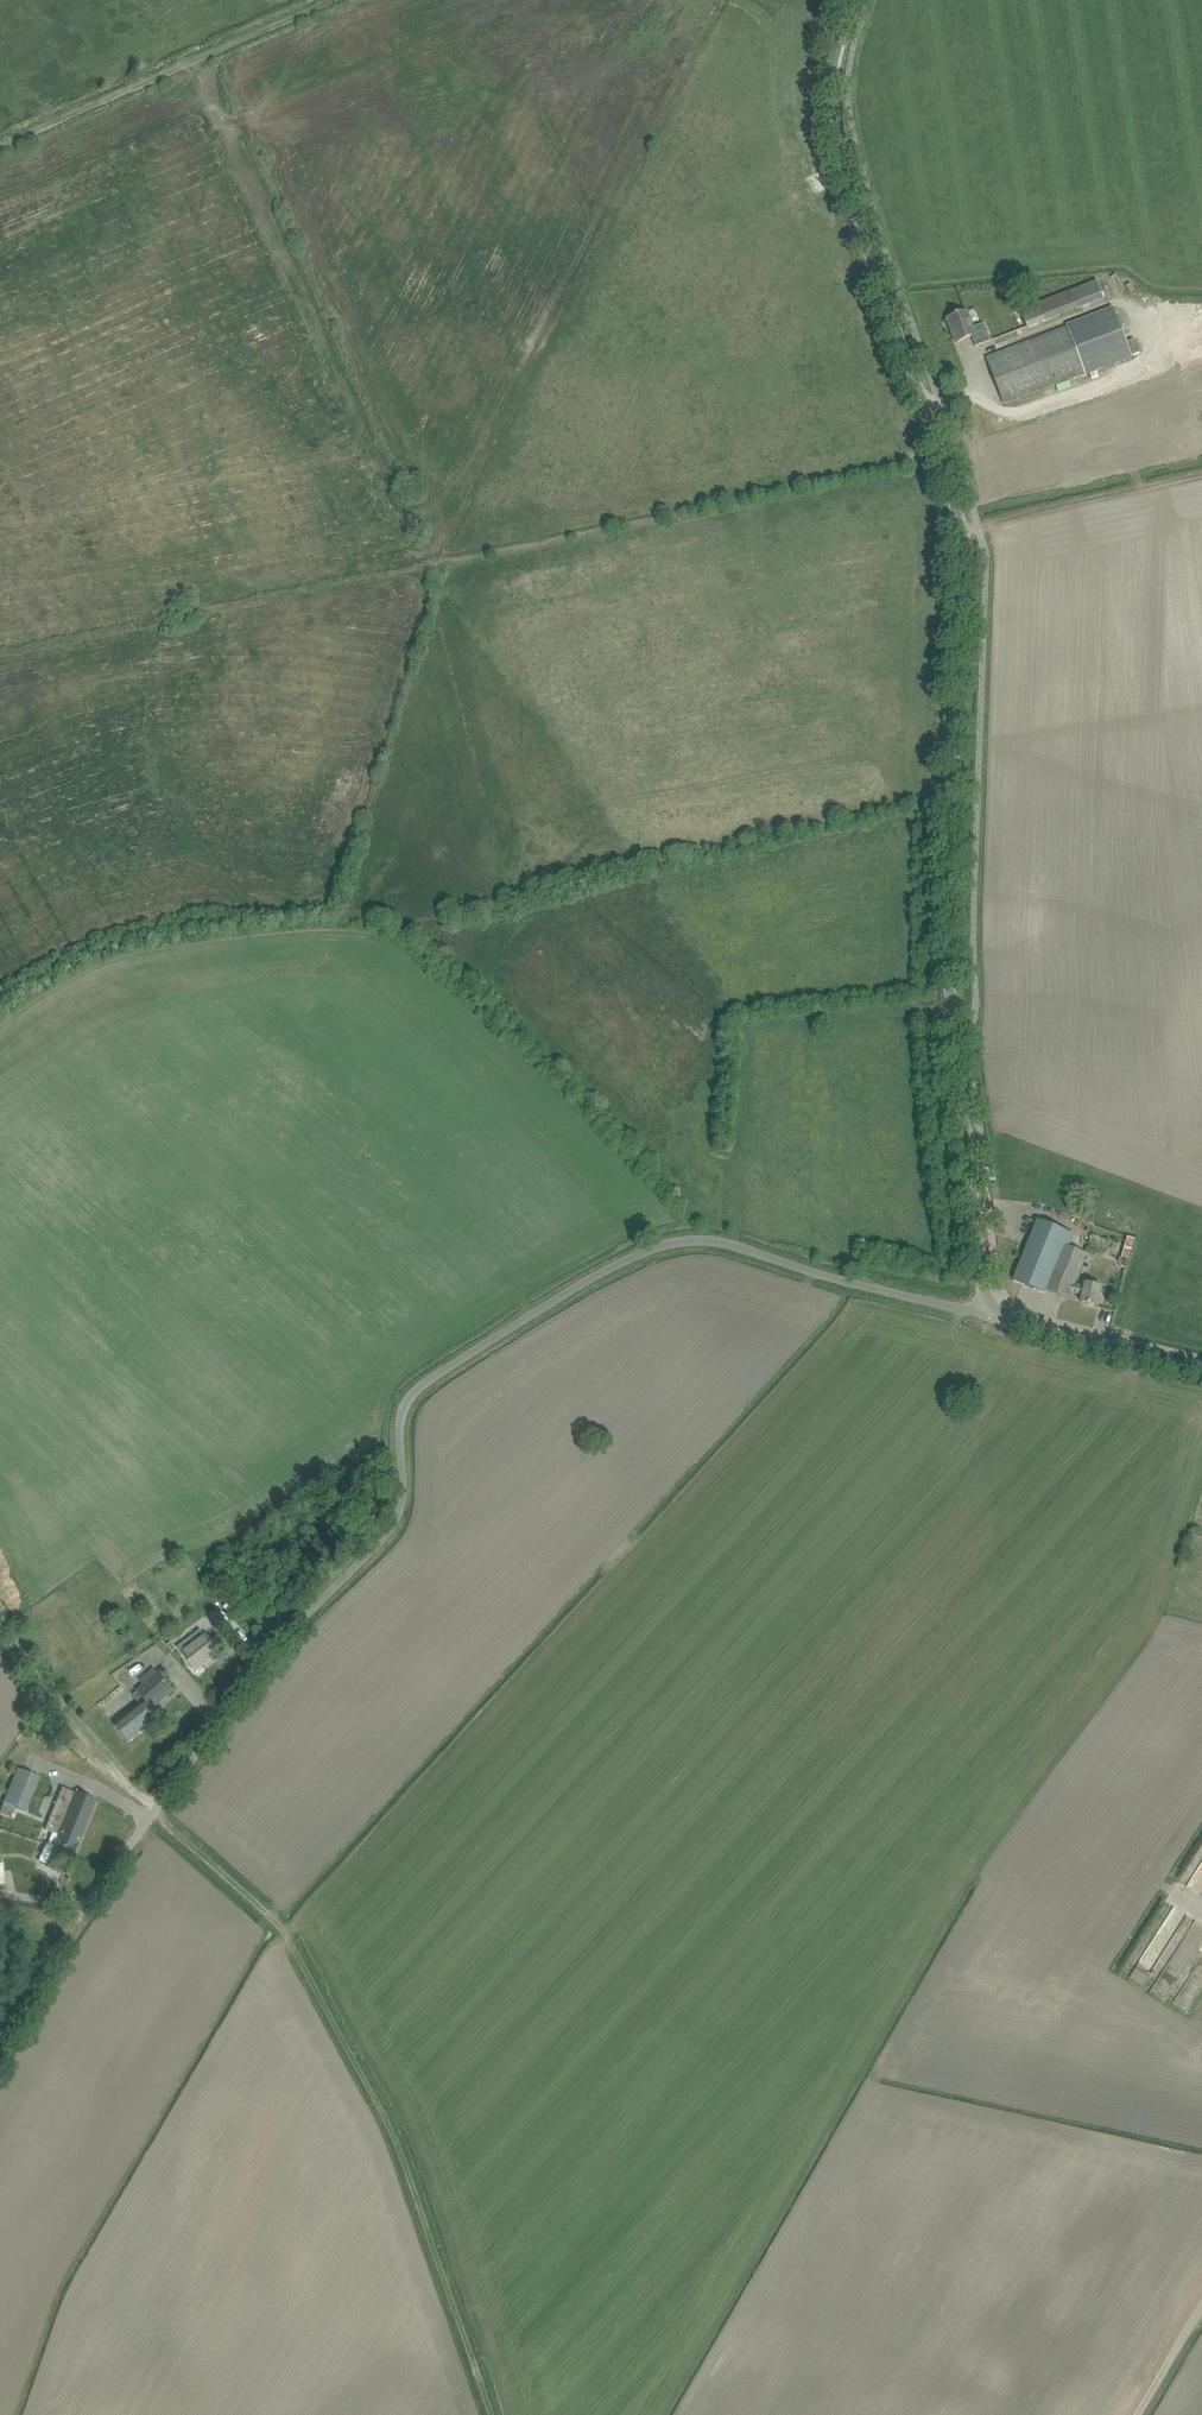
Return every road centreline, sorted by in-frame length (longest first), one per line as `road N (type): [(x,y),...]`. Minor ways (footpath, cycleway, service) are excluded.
road 1 (tertiary): [(988,1311),(948,945),(960,533),(838,145),(832,90),(855,0)]
road 2 (unclassified): [(98,1916),(267,1673),(388,1542),(405,1494),(401,1422),(409,1397),(429,1379),(651,1247),(693,1240),(988,1311)]
road 3 (track): [(495,2414),(395,2133),(276,1919),(161,1826)]
road 4 (tertiary): [(988,1311),(1201,1368)]
road 5 (track): [(0,2059),(75,1932),(98,1916)]
road 6 (track): [(1122,2414),(1201,2287)]

